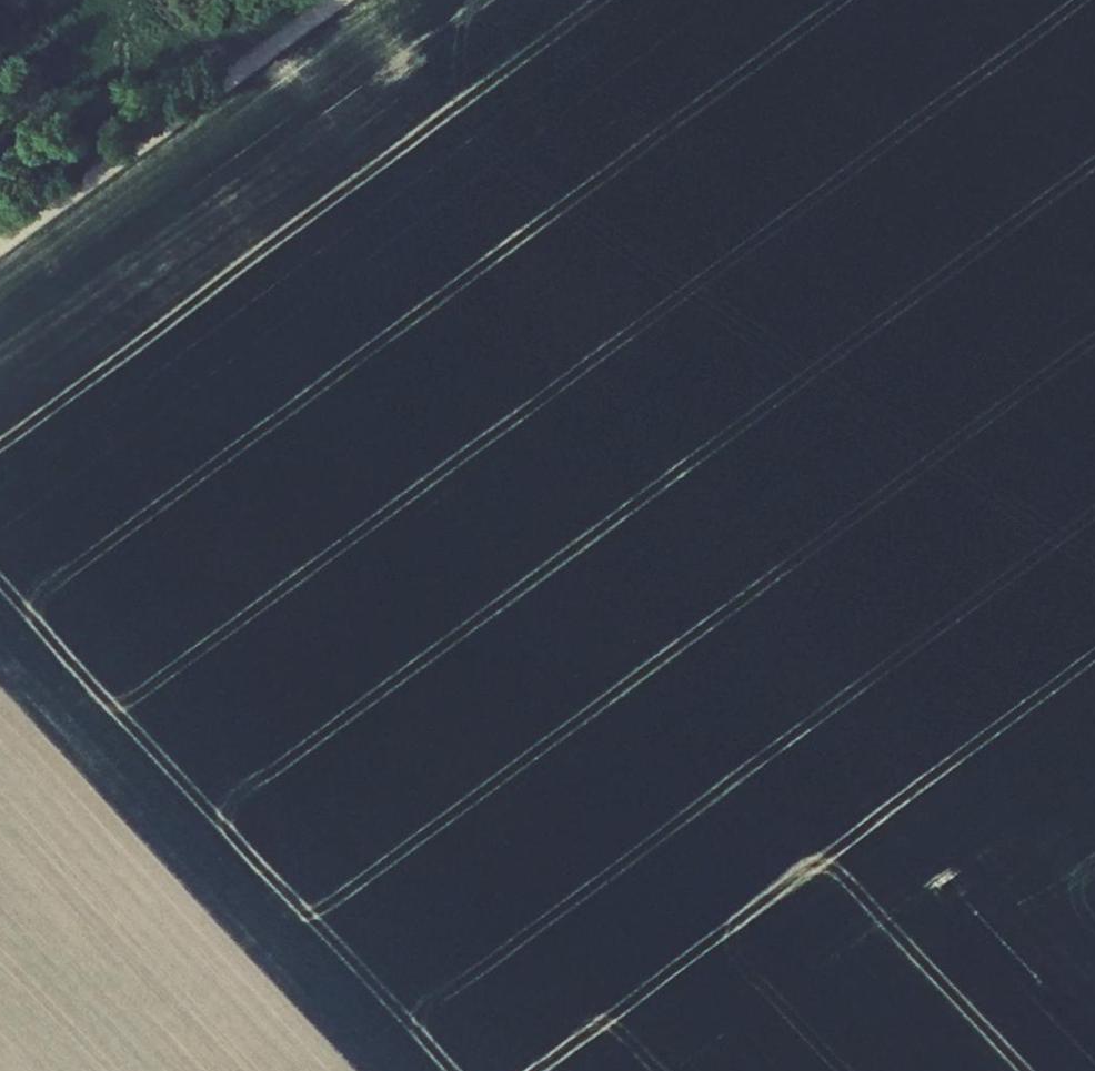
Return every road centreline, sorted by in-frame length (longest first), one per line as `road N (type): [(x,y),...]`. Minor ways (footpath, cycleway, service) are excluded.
road 1 (unclassified): [(340,0),(0,245)]

